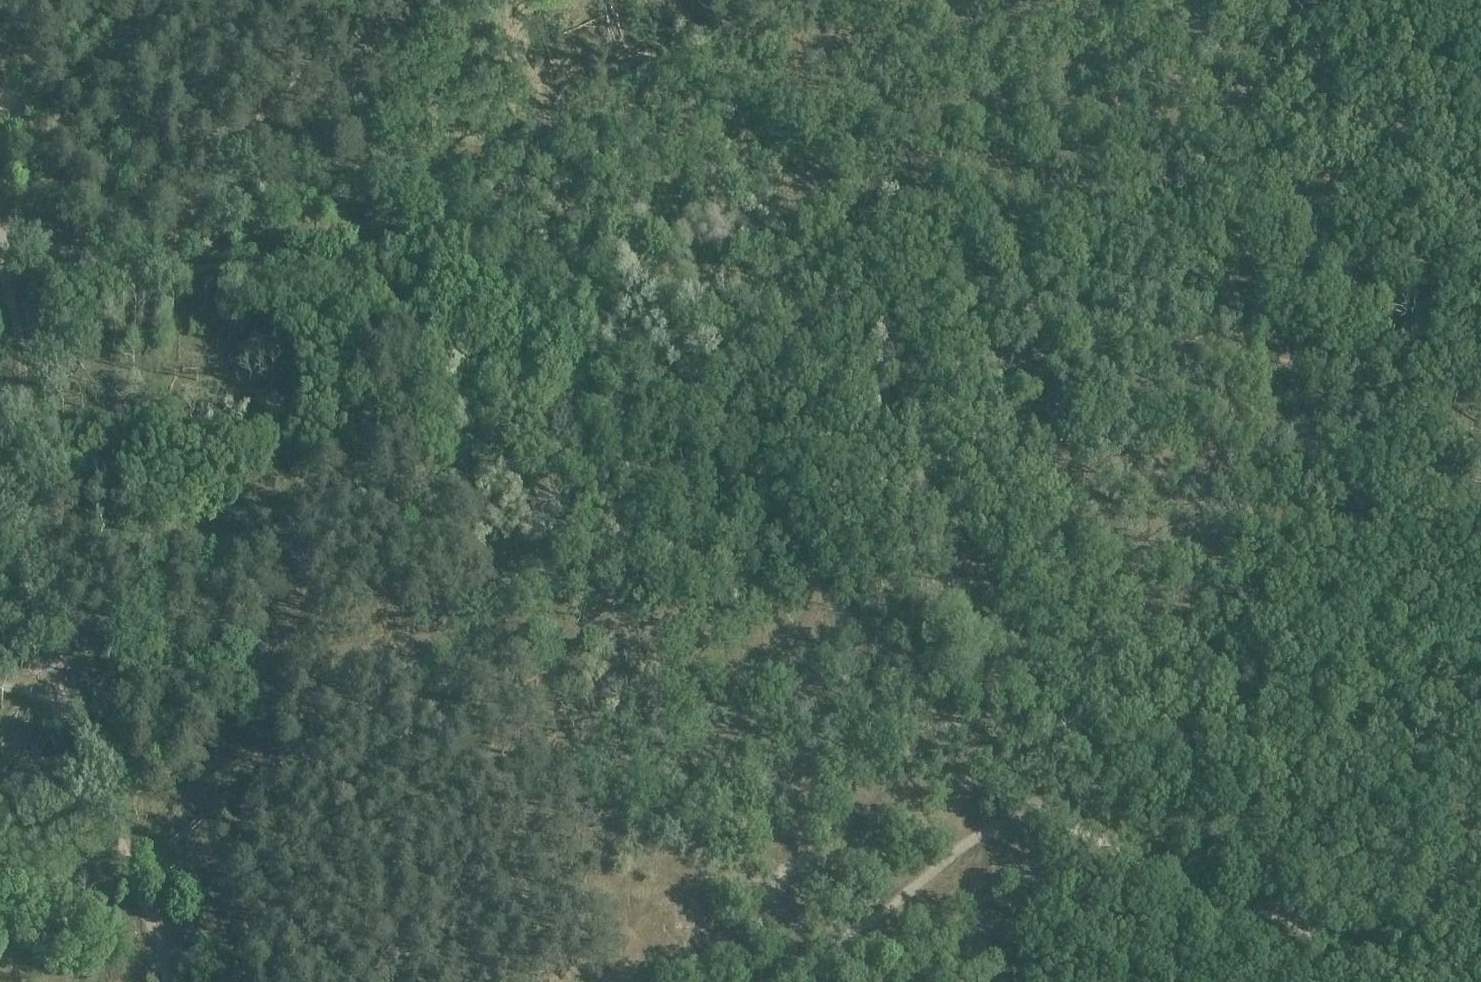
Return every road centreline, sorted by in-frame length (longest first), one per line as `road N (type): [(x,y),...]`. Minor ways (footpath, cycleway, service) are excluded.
road 1 (track): [(74,727),(26,593),(19,338),(0,255)]
road 2 (track): [(1383,0),(1434,56),(1444,87),(1480,344)]

